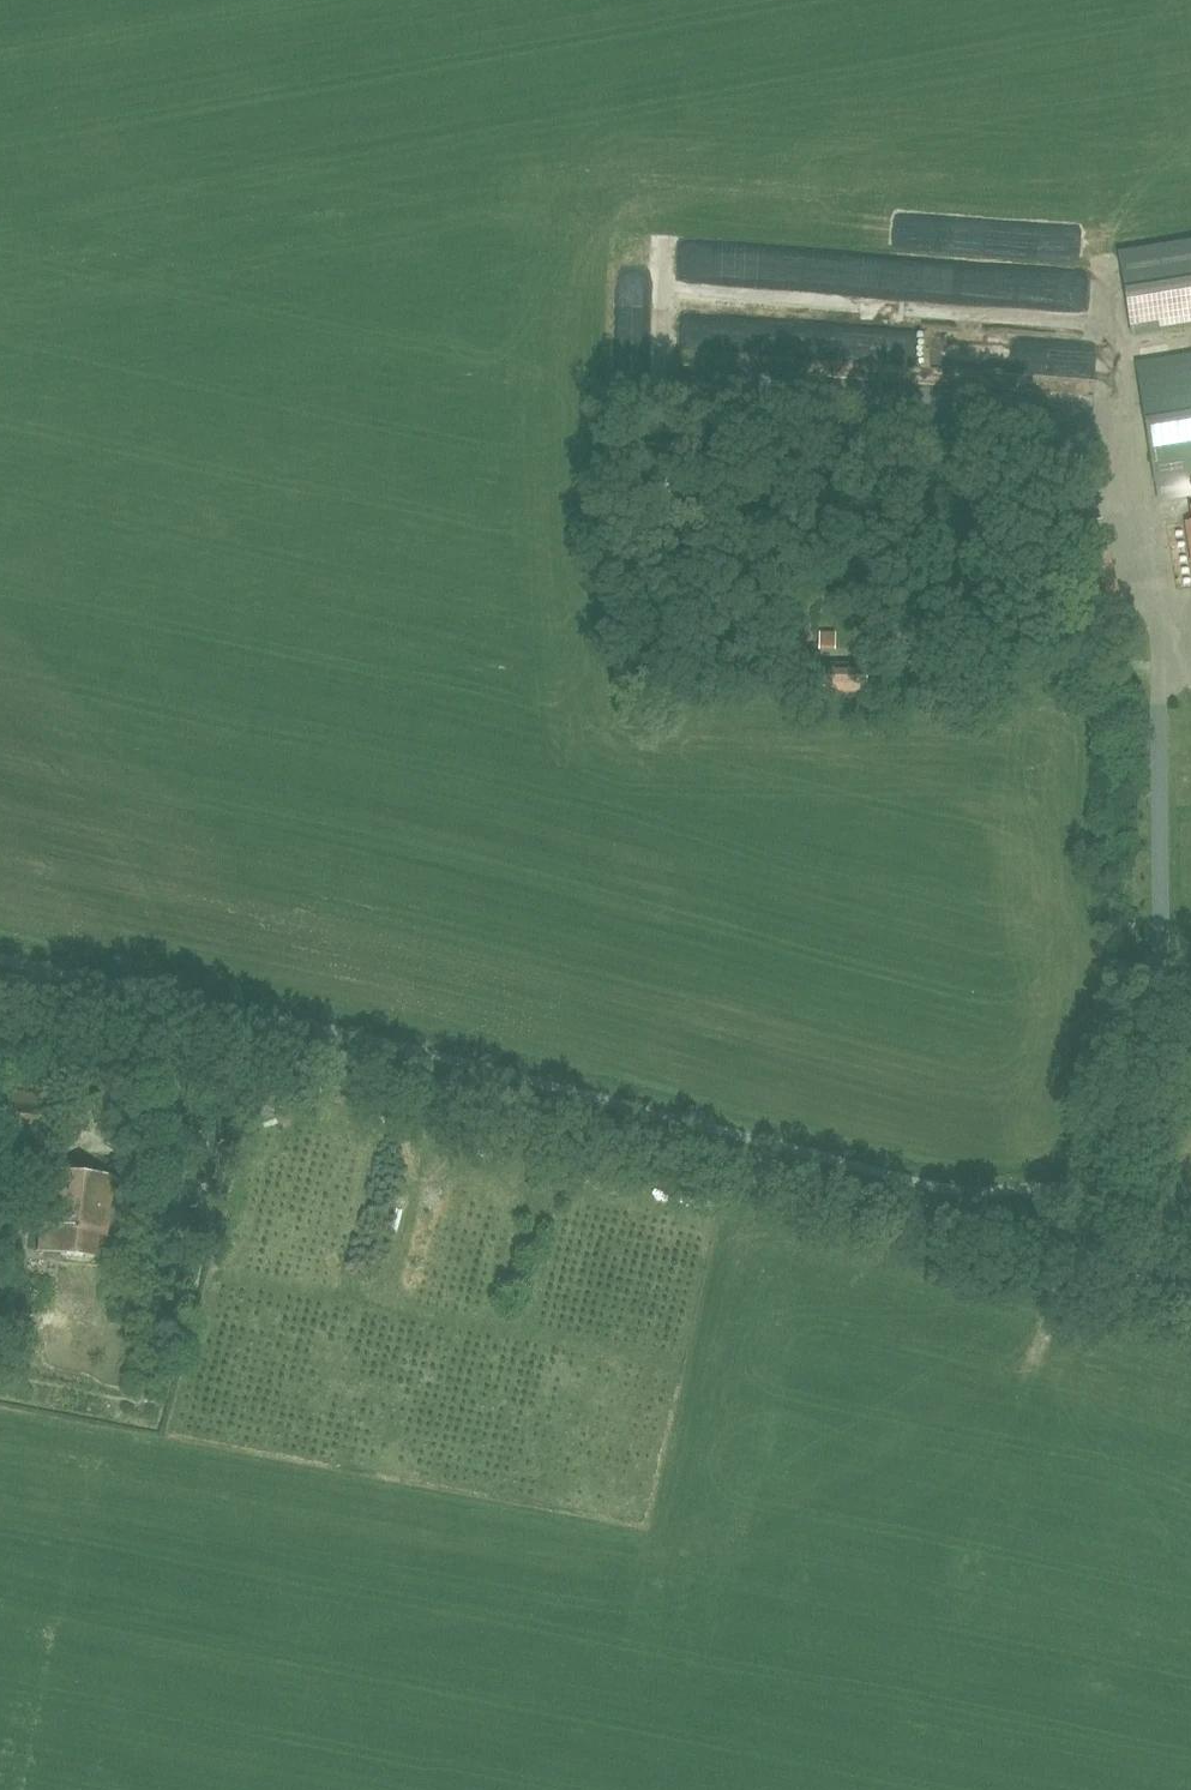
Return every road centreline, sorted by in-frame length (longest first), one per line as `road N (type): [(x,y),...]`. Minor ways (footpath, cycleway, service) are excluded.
road 1 (secondary): [(1190,1295),(923,1213),(341,1061),(0,987)]

